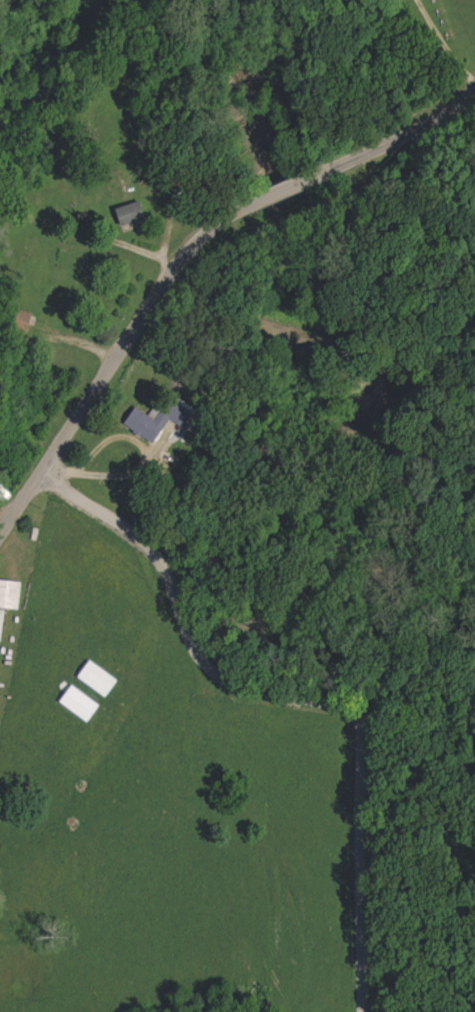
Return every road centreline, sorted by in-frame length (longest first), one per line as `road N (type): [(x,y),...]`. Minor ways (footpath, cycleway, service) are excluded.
road 1 (tertiary): [(0,544),(30,505),(63,488),(80,427),(191,270),(247,220),(364,158)]
road 2 (residential): [(358,756),(297,695),(225,661),(63,488)]
road 3 (residential): [(360,1011),(358,756)]
road 4 (tertiary): [(364,158),(414,130),(474,69)]

